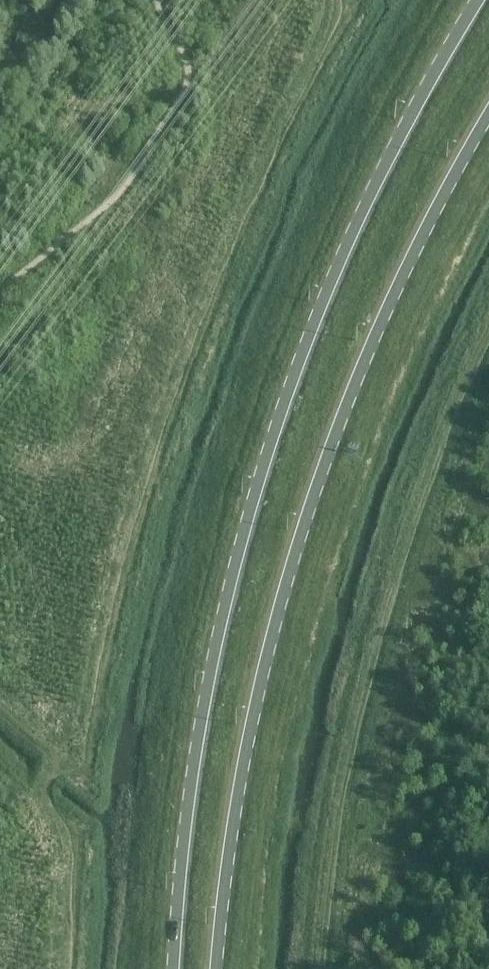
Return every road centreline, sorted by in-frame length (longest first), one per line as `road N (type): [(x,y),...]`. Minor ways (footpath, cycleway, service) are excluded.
road 1 (primary): [(482,0),(348,231),(264,461),(178,817),(163,968)]
road 2 (primary): [(212,968),(212,915),(245,693),(279,555),(358,338),(488,89)]

